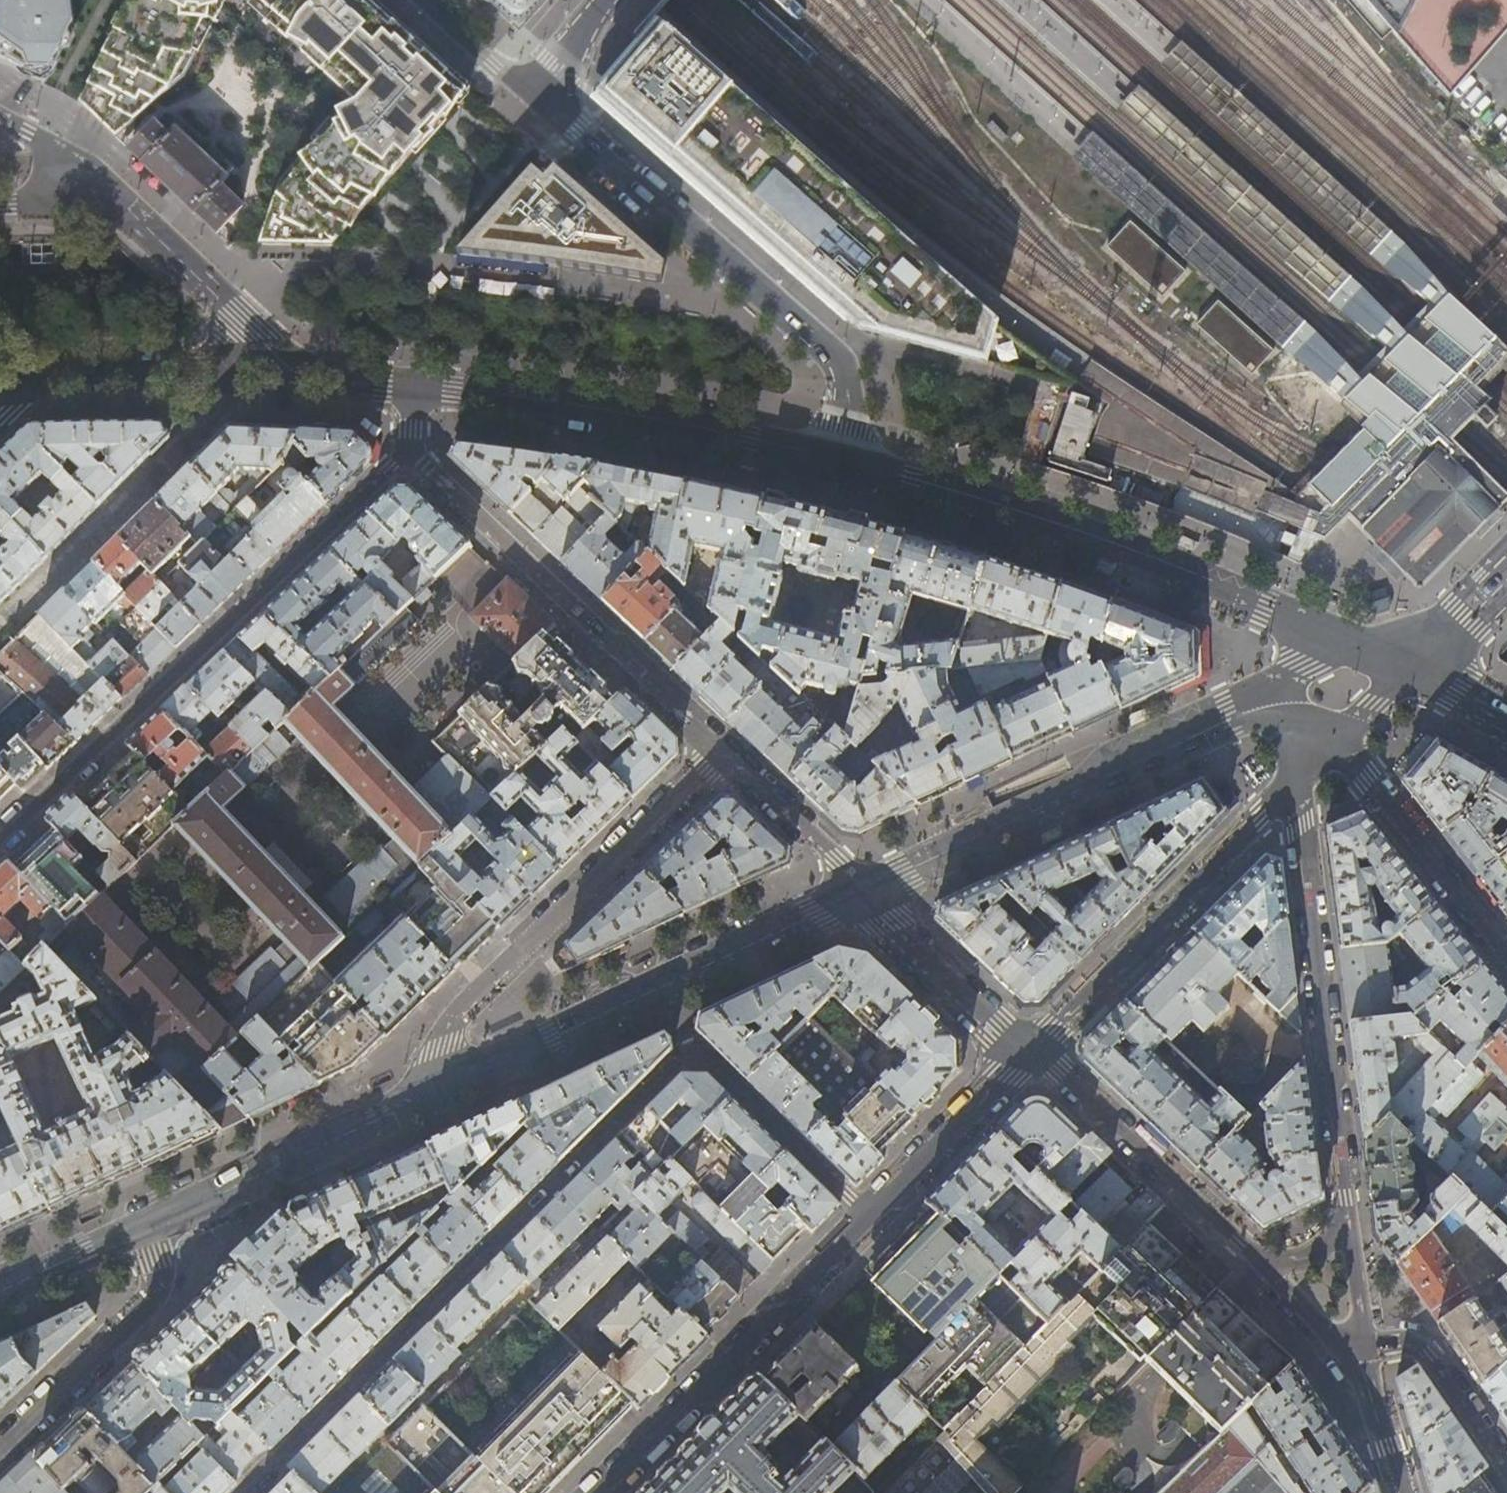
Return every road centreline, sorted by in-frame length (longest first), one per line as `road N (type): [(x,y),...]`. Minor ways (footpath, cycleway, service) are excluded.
road 1 (residential): [(244,1492),(693,1045),(866,1215)]
road 2 (residential): [(861,892),(719,750),(455,1012),(410,1104)]
road 3 (residential): [(0,840),(409,451),(416,386)]
road 4 (secondary): [(842,462),(1150,559),(1411,661)]
road 5 (residential): [(842,462),(853,390),(842,362),(527,94)]
road 6 (residential): [(410,1104),(861,892)]
road 7 (residential): [(861,892),(1279,702)]
road 8 (residential): [(1291,786),(1349,1222)]
road 9 (secondary): [(416,386),(575,406),(842,462)]
road 10 (residential): [(597,1492),(866,1215)]
road 11 (residential): [(1291,786),(1027,1053)]
road 12 (residential): [(0,630),(211,419),(231,375)]
road 13 (residential): [(1264,1267),(1060,1071),(1027,1053)]
road 14 (residential): [(0,1450),(160,1295),(152,1225)]
road 15 (residential): [(152,1225),(410,1104)]
road 16 (residential): [(1325,746),(1368,777),(1506,953)]
road 17 (secondary): [(304,377),(110,192)]
road 18 (residential): [(1027,1053),(990,1031),(861,892)]
road 19 (residential): [(866,1215),(1027,1053)]
road 20 (residential): [(1506,1467),(1420,1348),(1366,1354)]
road 21 (secondary): [(31,380),(231,375)]
road 22 (residential): [(0,1293),(152,1225)]
road 23 (residential): [(1411,661),(1327,653),(1294,677),(1279,702)]
road 24 (residential): [(1366,1354),(1403,1492)]
road 25 (residential): [(527,94),(425,0)]
road 26 (residential): [(1366,1354),(1320,1330),(1264,1267)]
road 27 (residential): [(0,119),(81,161),(110,192)]
road 28 (residential): [(1349,1222),(1366,1354)]
road 29 (secondary): [(1411,661),(1506,575)]
road 30 (residential): [(527,94),(607,0)]
road 31 (residential): [(1325,746),(1411,661)]

